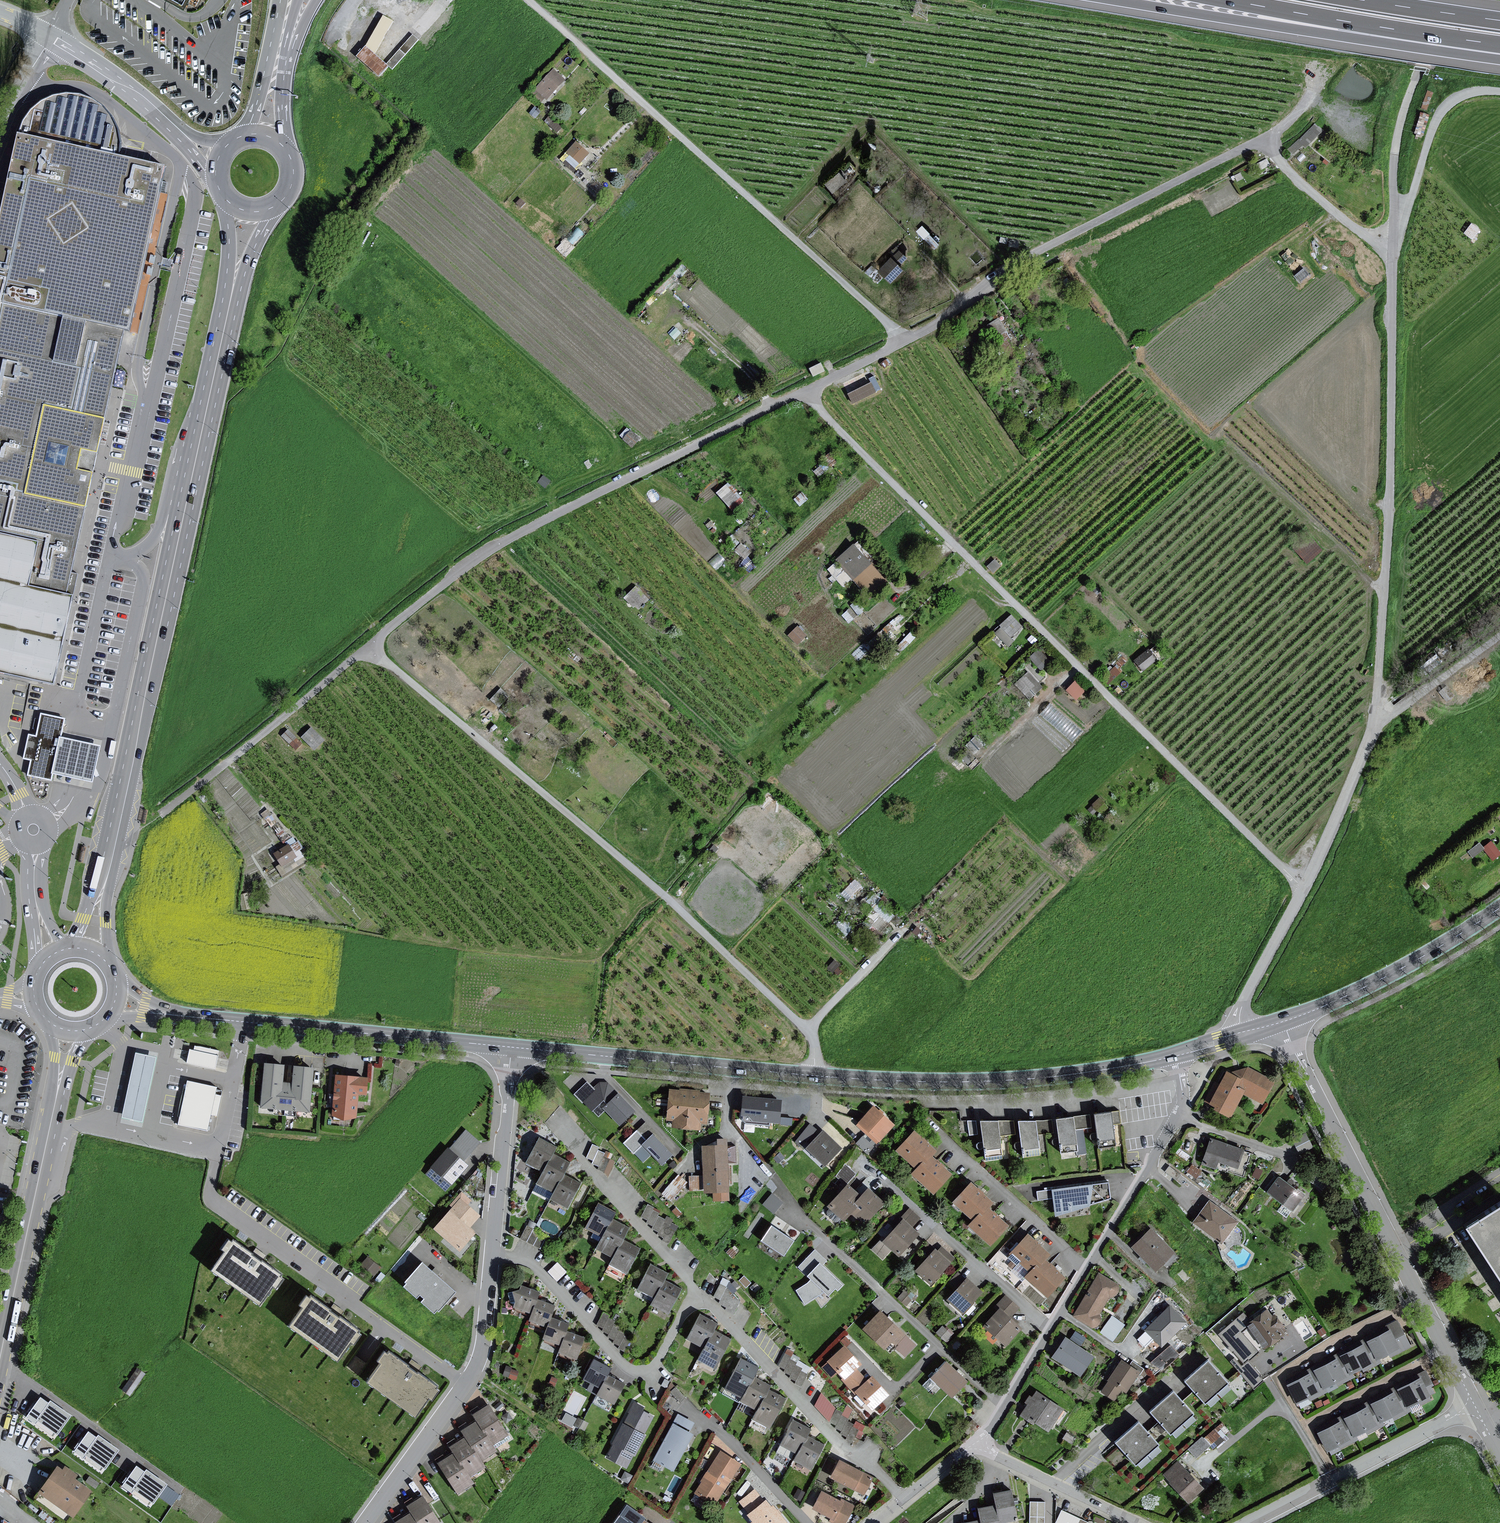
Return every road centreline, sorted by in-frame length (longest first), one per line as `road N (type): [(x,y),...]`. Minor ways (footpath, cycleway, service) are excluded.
road 1 (unclassified): [(806,390),(1304,888)]
road 2 (unclassified): [(368,648),(661,893),(802,1025),(816,1076)]
road 3 (secondary): [(104,885),(230,301)]
road 4 (unclassified): [(806,390),(497,545),(368,648)]
road 5 (unclassified): [(902,342),(528,0)]
road 6 (unclassified): [(1393,244),(1375,717)]
road 7 (residential): [(1176,1056),(1178,1117),(978,1444)]
road 8 (unclassified): [(1283,1022),(1475,1406)]
road 9 (unclassified): [(1275,140),(1038,251),(902,342)]
road 10 (motorway): [(1135,0),(1499,49)]
road 11 (secondary): [(816,1076),(997,1081),(1176,1056)]
road 12 (secondary): [(174,1015),(511,1047)]
road 13 (secondary): [(511,1047),(816,1076)]
road 14 (unclassified): [(365,1522),(474,1373),(492,1256)]
road 15 (residential): [(695,1288),(655,1364),(641,1373),(623,1367),(538,1272),(492,1256)]
road 16 (residential): [(907,1496),(817,1419),(695,1288)]
road 17 (motorway): [(1219,0),(1499,49)]
road 18 (secondary): [(0,1358),(58,1089)]
road 19 (unclassified): [(368,648),(168,809)]
road 20 (residential): [(1247,1522),(1475,1406)]
road 21 (secondary): [(1283,1022),(1393,973),(1499,908)]
road 22 (unclassified): [(1450,0),(1402,117),(1393,214)]
road 23 (residential): [(559,1123),(695,1288)]
road 24 (unclassified): [(492,1256),(511,1047)]
road 25 (unclassified): [(1375,717),(1304,888)]
road 26 (unclassified): [(1499,91),(1467,93),(1445,107),(1410,202),(1393,214)]
road 27 (residential): [(978,1444),(1131,1522)]
road 28 (unclassified): [(184,135),(50,35)]
road 29 (unclassified): [(1393,244),(1366,236),(1303,186),(1278,158),(1275,140)]
road 30 (unclassified): [(1304,888),(1241,1009),(1243,1035)]
road 31 (unclassified): [(1375,717),(1395,712),(1499,636)]
road 32 (secondary): [(281,0),(246,135)]
road 33 (track): [(676,310),(750,375),(771,408)]
road 34 (motorway): [(1499,20),(1368,0)]
road 35 (track): [(984,757),(1078,666)]

